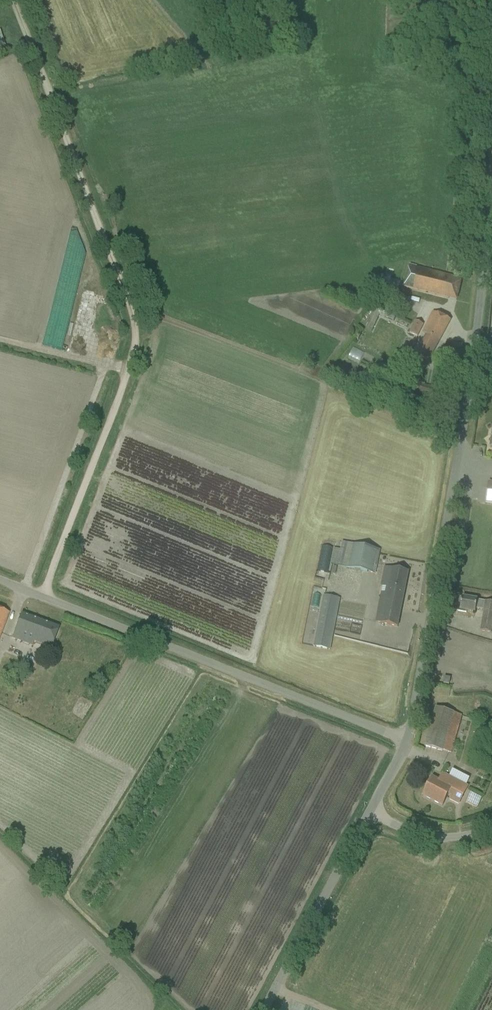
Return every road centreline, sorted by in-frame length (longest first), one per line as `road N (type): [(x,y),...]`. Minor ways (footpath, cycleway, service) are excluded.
road 1 (track): [(10,0),(45,69),(137,336),(43,597)]
road 2 (unclassified): [(405,740),(474,350),(491,153)]
road 3 (unclassified): [(405,740),(0,580)]
road 4 (unclassified): [(264,1009),(369,814)]
road 5 (unclassified): [(369,814),(411,833),(465,840),(491,827)]

